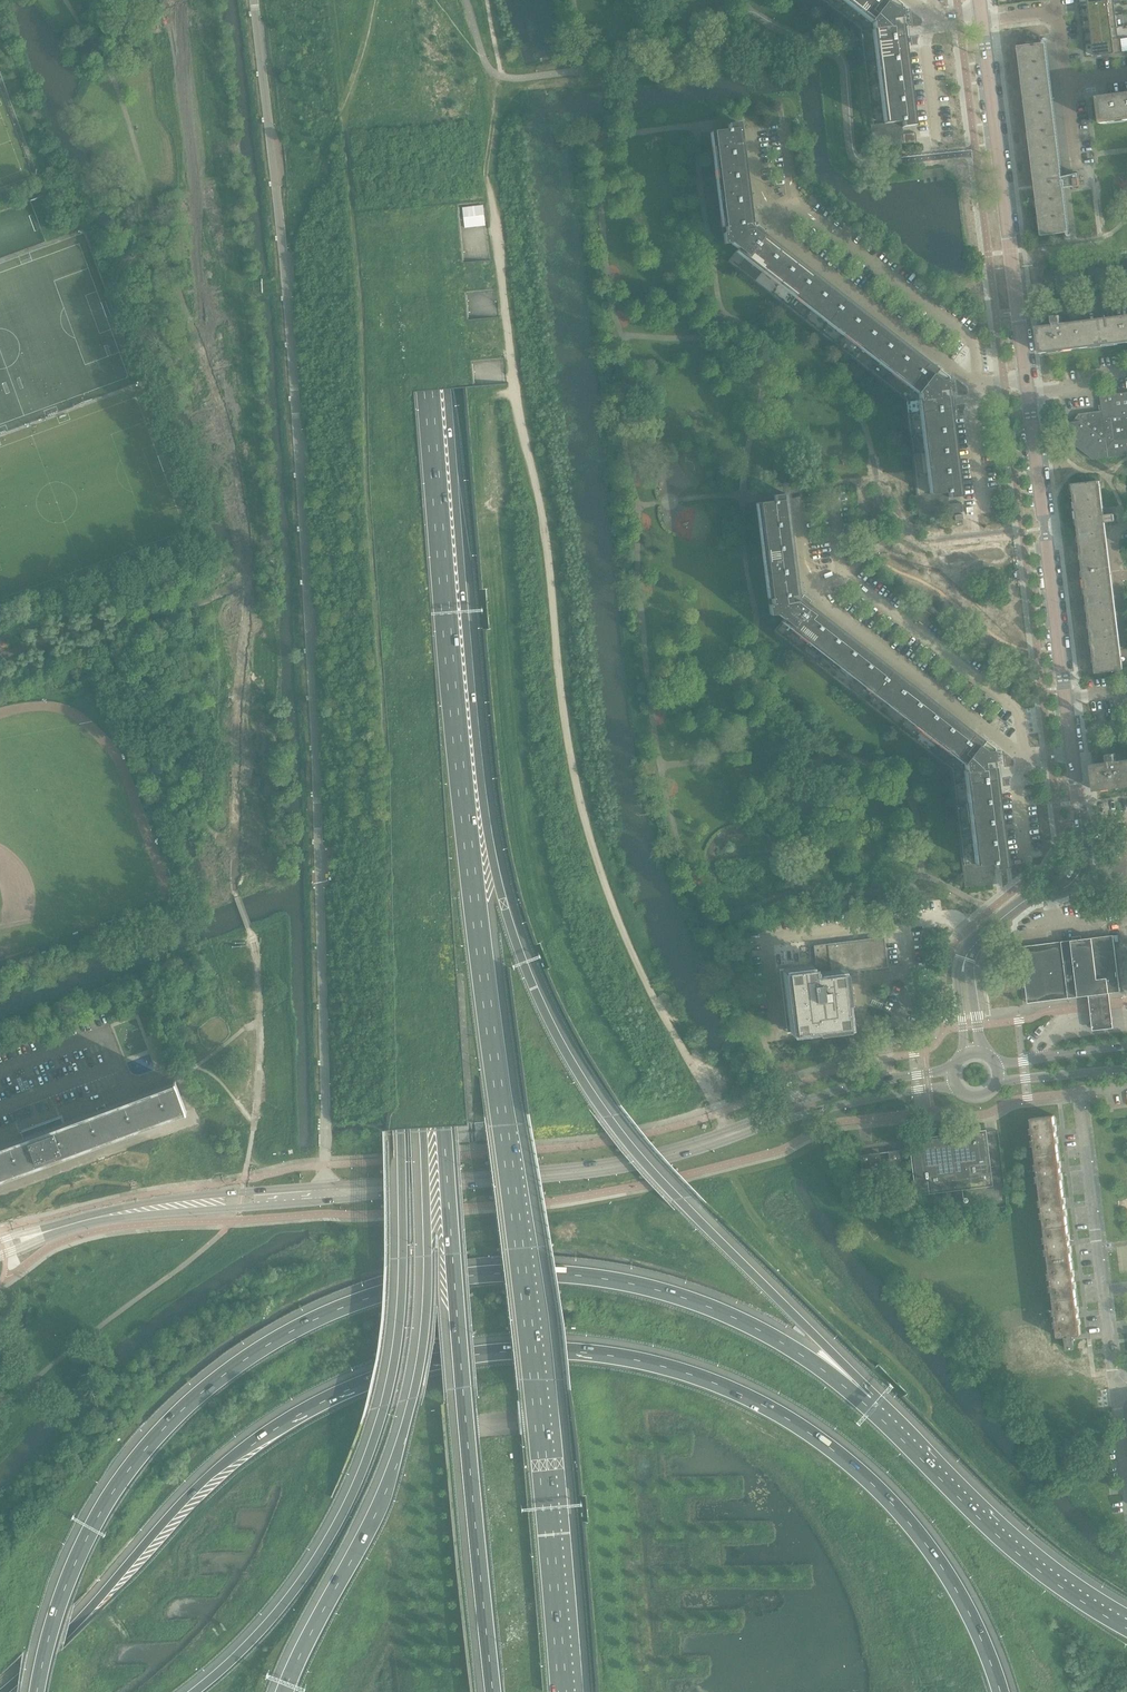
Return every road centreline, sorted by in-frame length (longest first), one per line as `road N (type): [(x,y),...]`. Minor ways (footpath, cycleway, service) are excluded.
road 1 (motorway): [(569,1691),(530,1286),(472,865),(393,0)]
road 2 (motorway): [(358,0),(414,598),(440,1083),(495,1691)]
road 3 (motorway): [(868,1406),(599,1105),(534,989),(504,905),(476,726),(407,0)]
road 4 (motorway): [(1000,1691),(943,1568),(857,1471),(809,1434),(713,1384),(658,1365),(565,1350),(436,1362),(361,1385),(289,1421),(204,1481),(4,1691)]
road 5 (unclassified): [(326,1186),(296,400),(255,0)]
road 6 (motorway): [(397,666),(402,1251),(390,1387),(370,1454),(313,1567),(254,1641),(199,1691)]
road 7 (motorway): [(868,1406),(783,1345),(649,1289),(532,1274),(376,1293),(300,1324),(232,1364),(138,1453),(68,1566),(33,1691)]
road 8 (motorway): [(397,666),(423,1126),(424,1326),(386,1491),(286,1691)]
road 9 (motorway): [(342,0),(397,666)]
road 10 (tertiary): [(954,1070),(856,1086),(623,1160),(326,1186)]
road 11 (tertiary): [(327,1201),(618,1170),(814,1113),(956,1085)]
road 12 (unclassified): [(1026,379),(981,16)]
road 13 (unclassified): [(1071,751),(1028,393)]
road 14 (residential): [(1114,1391),(1077,1092),(1126,1086)]
road 15 (motorway): [(1126,1628),(1018,1553),(868,1406)]
road 16 (unclassified): [(963,968),(979,941),(1027,900),(1070,884),(1083,861),(1081,822)]
road 17 (tertiary): [(326,1186),(175,1206)]
road 18 (tertiary): [(175,1206),(327,1201)]
road 19 (residential): [(0,1136),(129,1089)]
road 20 (tertiary): [(1126,1047),(997,1065)]
road 21 (residential): [(1126,74),(1067,82),(1058,13)]
road 22 (tertiary): [(998,1082),(1126,1069)]

